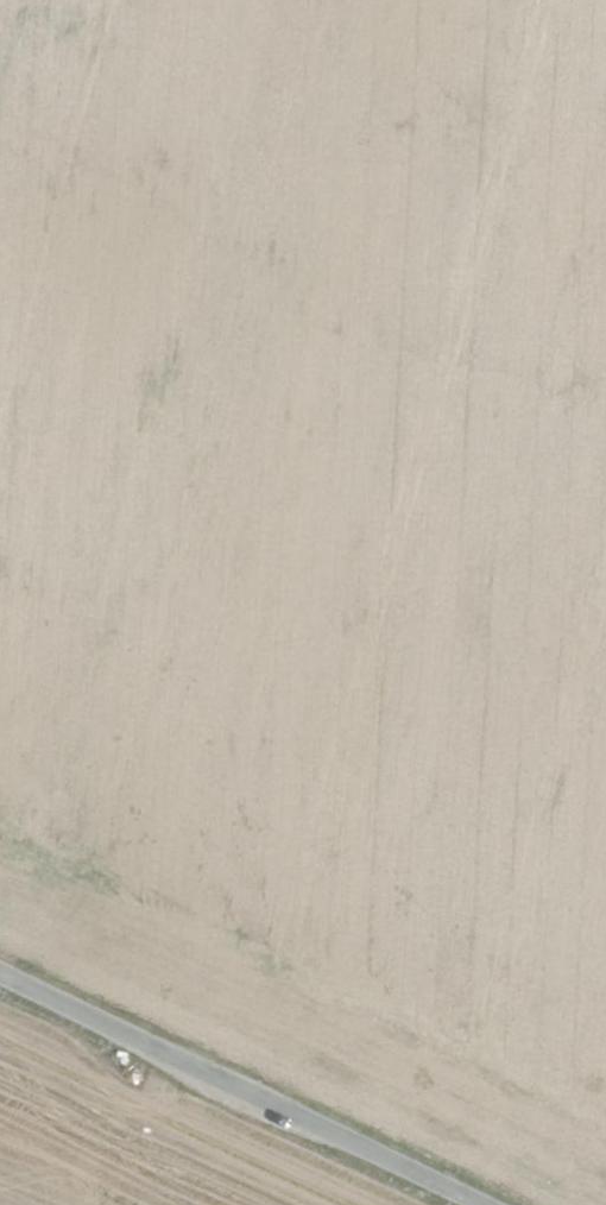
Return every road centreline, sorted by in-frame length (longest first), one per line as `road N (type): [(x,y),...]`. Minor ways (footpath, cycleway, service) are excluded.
road 1 (unclassified): [(476,1204),(0,974)]

